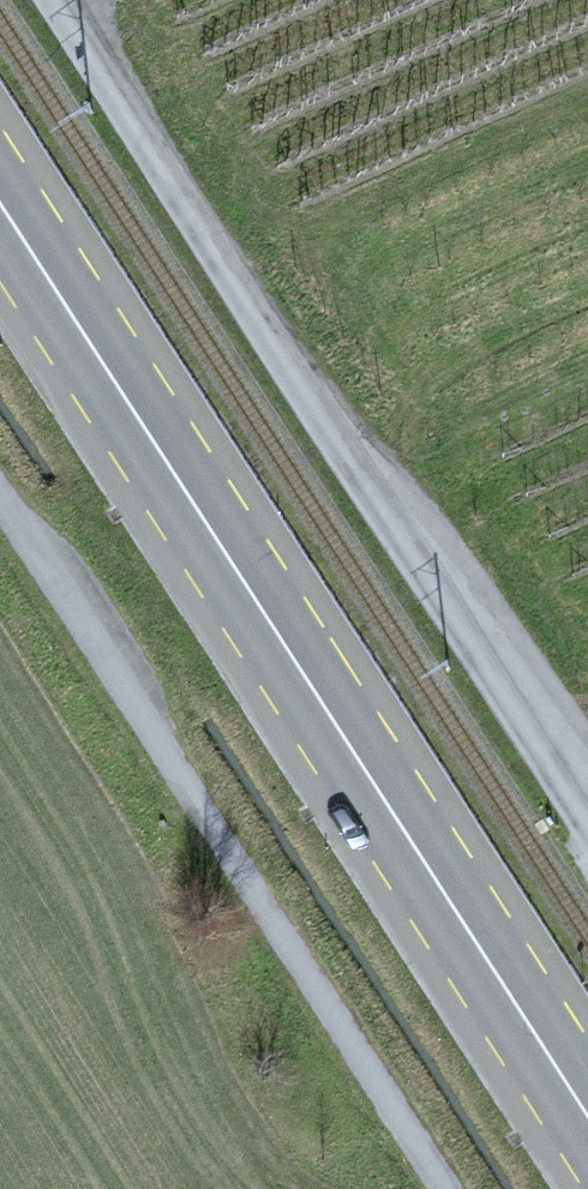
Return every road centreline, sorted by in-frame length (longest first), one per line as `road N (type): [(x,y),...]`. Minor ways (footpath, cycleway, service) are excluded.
road 1 (primary): [(0,201),(587,1112)]
road 2 (unclassified): [(587,814),(62,0)]
road 3 (unclassified): [(0,496),(447,1188)]

